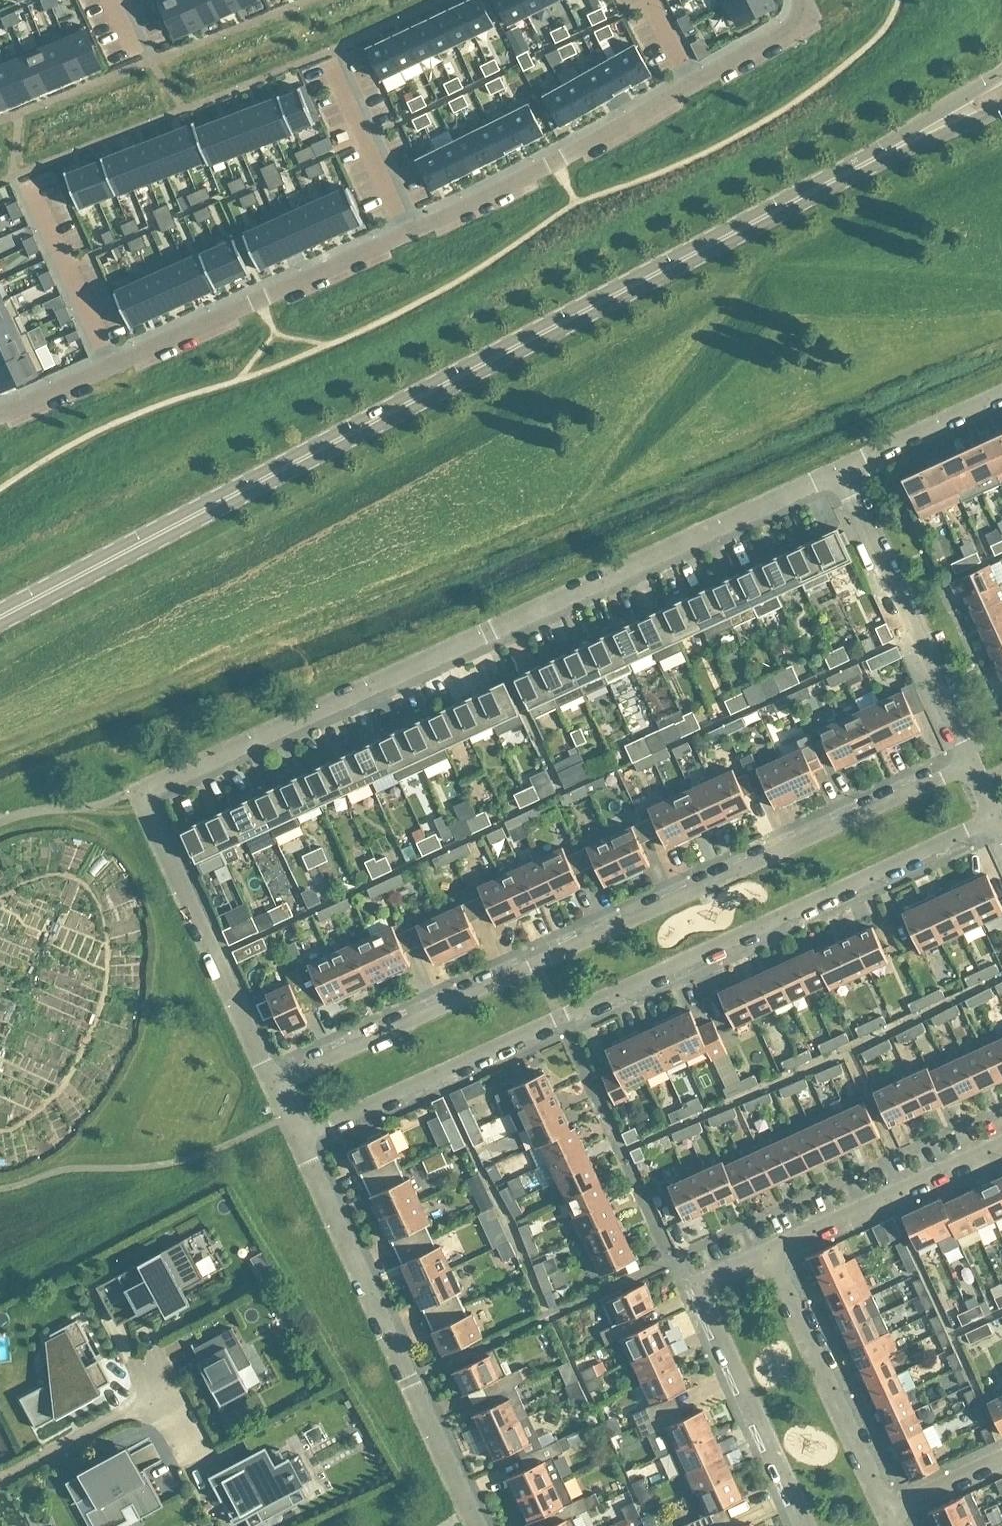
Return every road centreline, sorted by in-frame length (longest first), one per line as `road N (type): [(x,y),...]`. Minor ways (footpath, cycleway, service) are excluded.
road 1 (residential): [(272,1085),(138,791),(836,472)]
road 2 (residential): [(0,417),(554,162),(811,16),(803,0)]
road 3 (secondary): [(0,617),(783,207)]
road 4 (residential): [(296,1137),(996,817)]
road 5 (residential): [(272,1085),(971,763)]
road 6 (residential): [(475,1525),(296,1137)]
road 7 (residential): [(810,1525),(701,1284),(769,1252)]
road 8 (residential): [(971,763),(836,472)]
road 9 (residential): [(886,1512),(769,1252)]
road 10 (residential): [(769,1252),(1001,1145)]
road 11 (secondary): [(1001,78),(783,207)]
road 12 (secondary): [(783,207),(1001,108)]
road 13 (residential): [(0,1480),(164,1399)]
road 14 (residential): [(836,472),(1001,396)]
road 15 (residential): [(886,1512),(1001,1459)]

